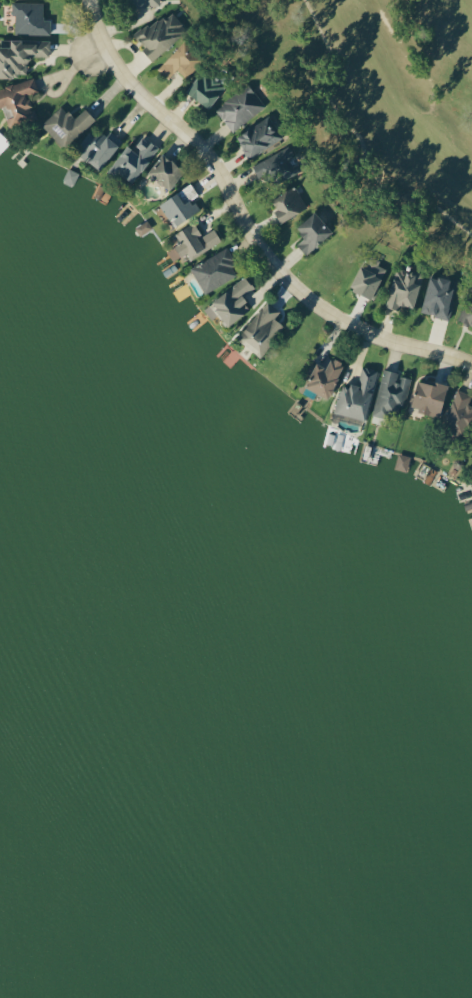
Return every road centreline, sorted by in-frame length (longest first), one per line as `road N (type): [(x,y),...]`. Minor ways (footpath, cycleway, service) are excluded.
road 1 (residential): [(471,361),(384,338),(298,288),(258,239),(210,153),(131,82),(92,0)]

